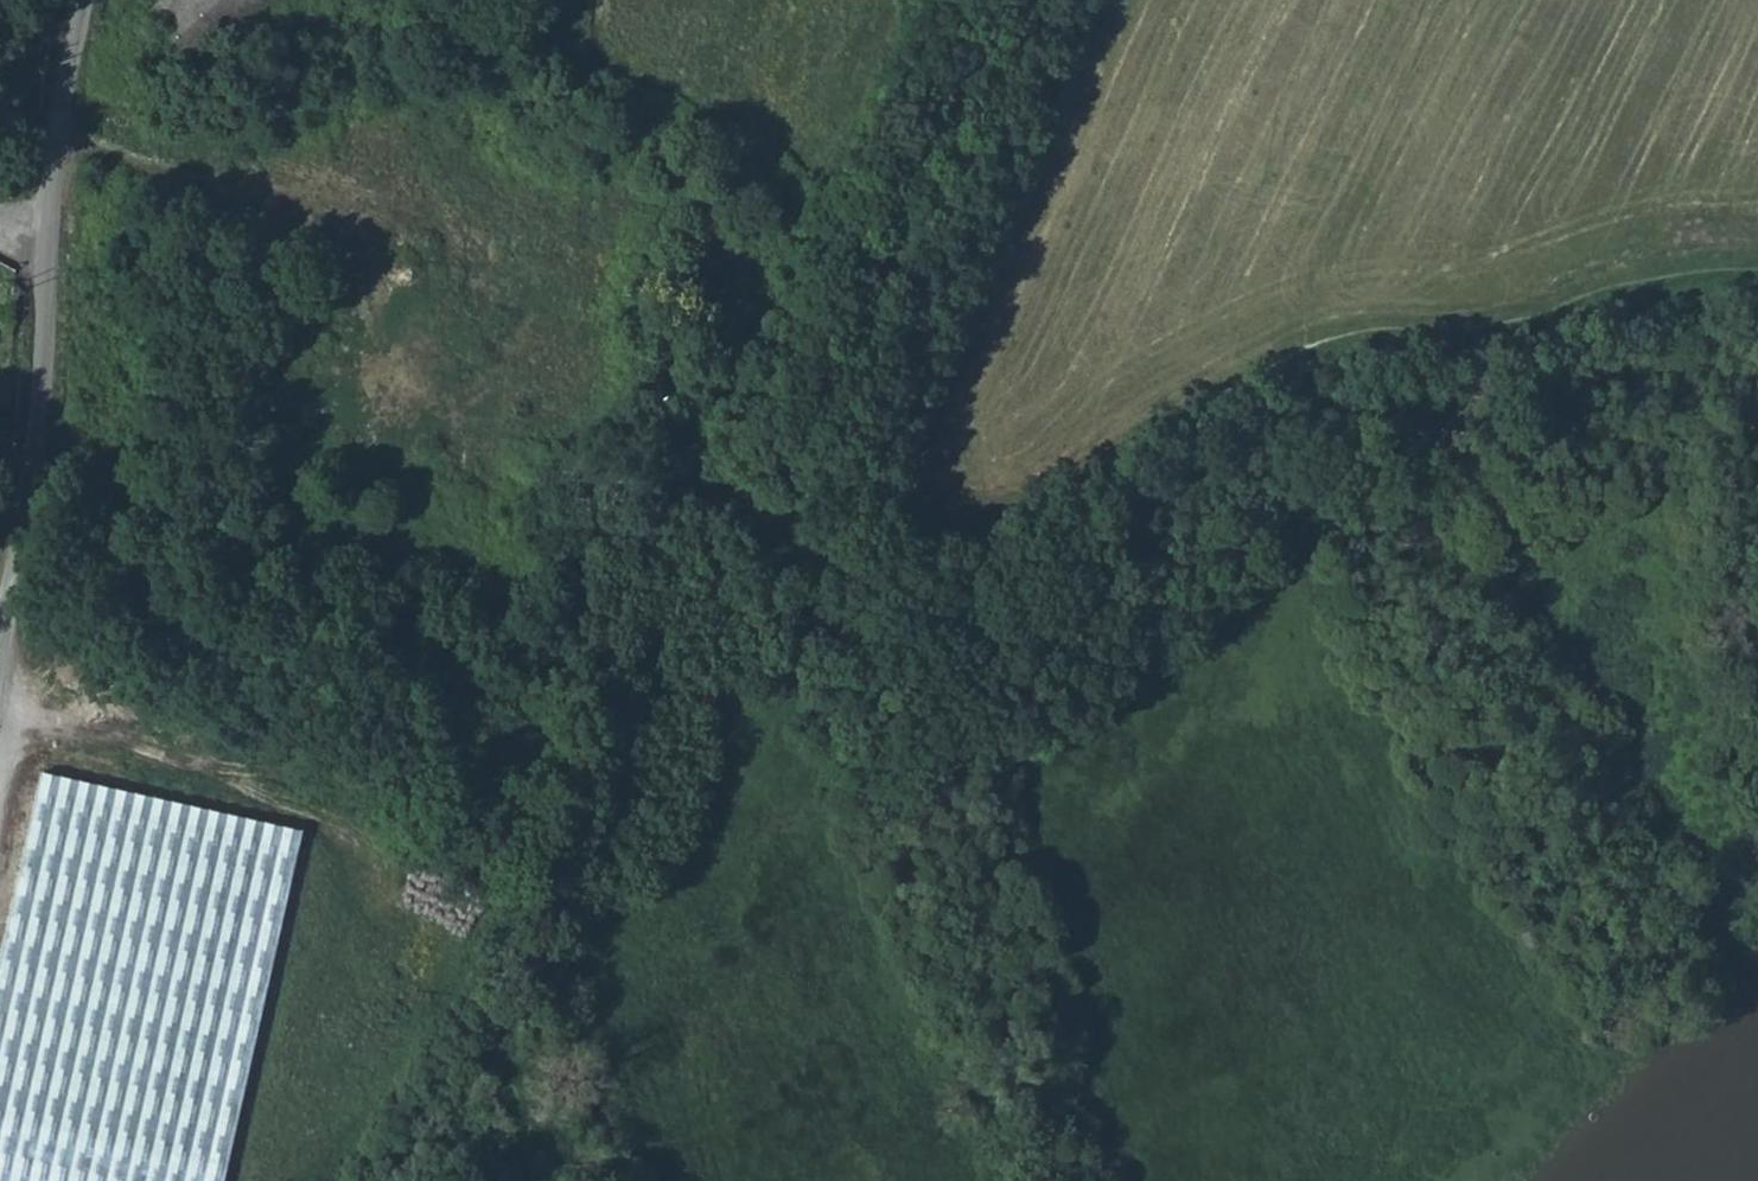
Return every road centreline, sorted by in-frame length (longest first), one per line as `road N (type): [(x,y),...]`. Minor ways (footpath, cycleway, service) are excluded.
road 1 (track): [(1757,282),(1631,298),(1296,363),(1115,463),(991,515),(953,521),(921,497)]
road 2 (unclassified): [(82,0),(53,163),(34,473),(0,662)]
road 3 (track): [(1120,0),(908,463),(921,497)]

